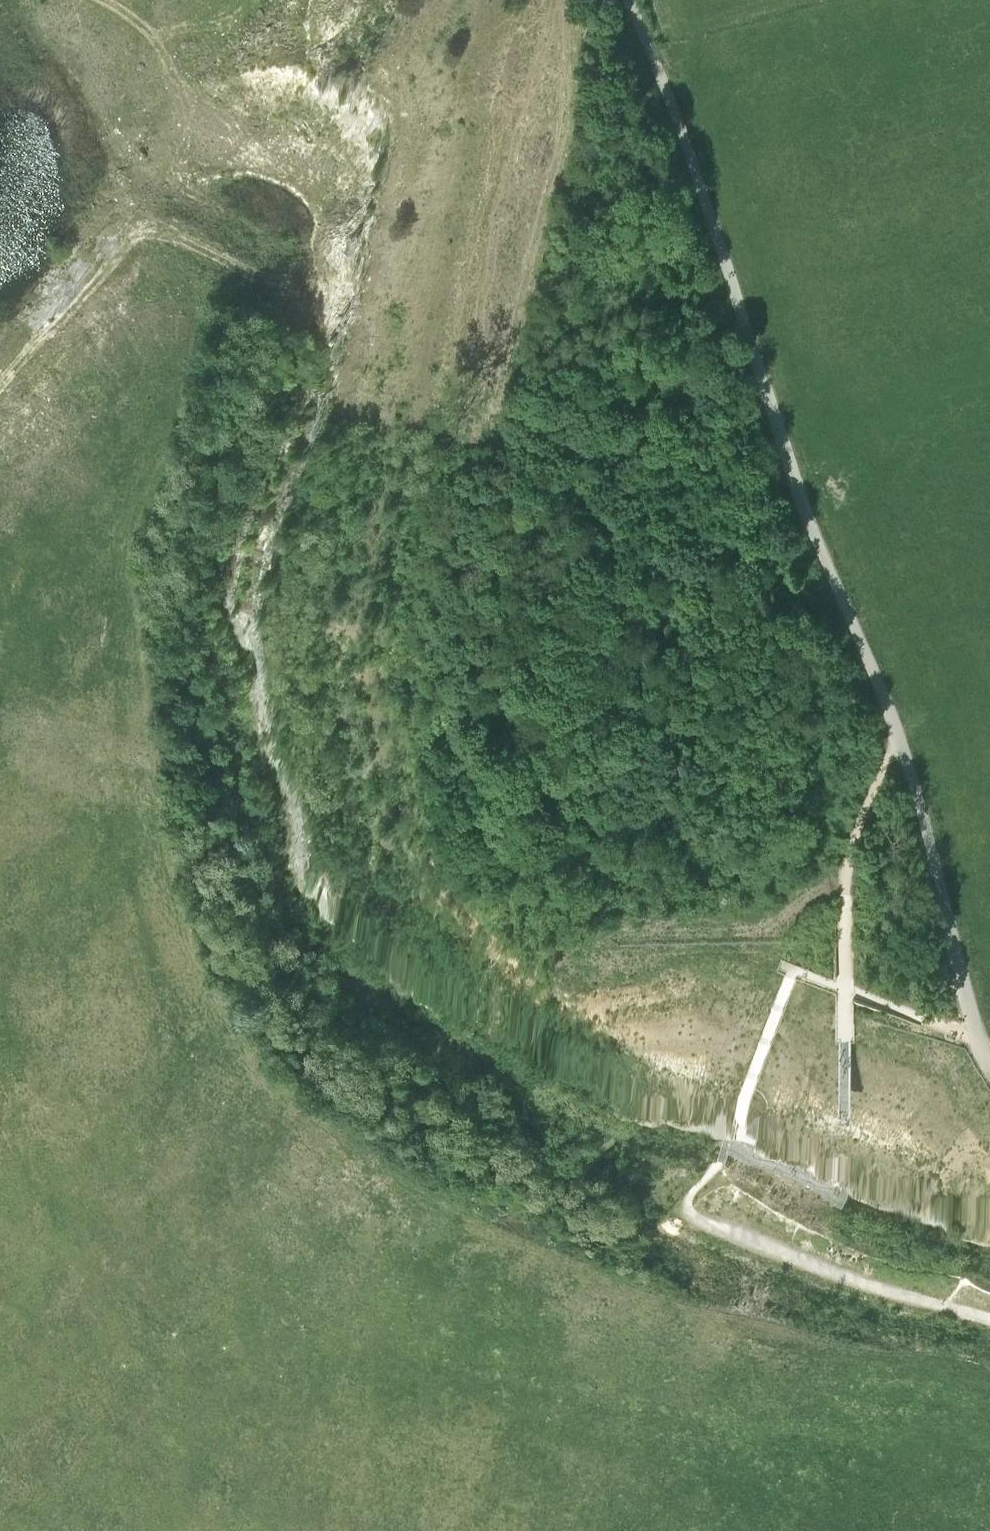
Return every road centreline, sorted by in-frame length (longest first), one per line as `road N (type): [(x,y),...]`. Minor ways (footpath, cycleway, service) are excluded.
road 1 (unclassified): [(975,1031),(909,768),(818,541),(632,0)]
road 2 (track): [(989,1319),(850,1280),(697,1216),(688,1197),(721,1162),(730,1132)]

